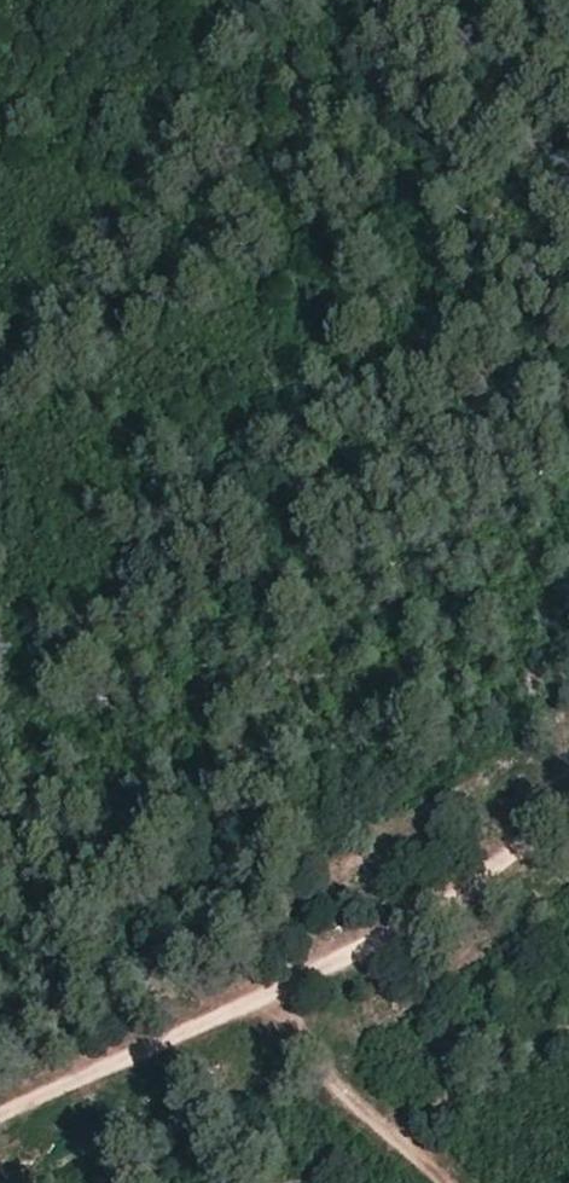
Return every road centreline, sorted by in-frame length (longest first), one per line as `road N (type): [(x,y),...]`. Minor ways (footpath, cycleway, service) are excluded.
road 1 (track): [(568,800),(380,930),(279,987),(0,1111)]

